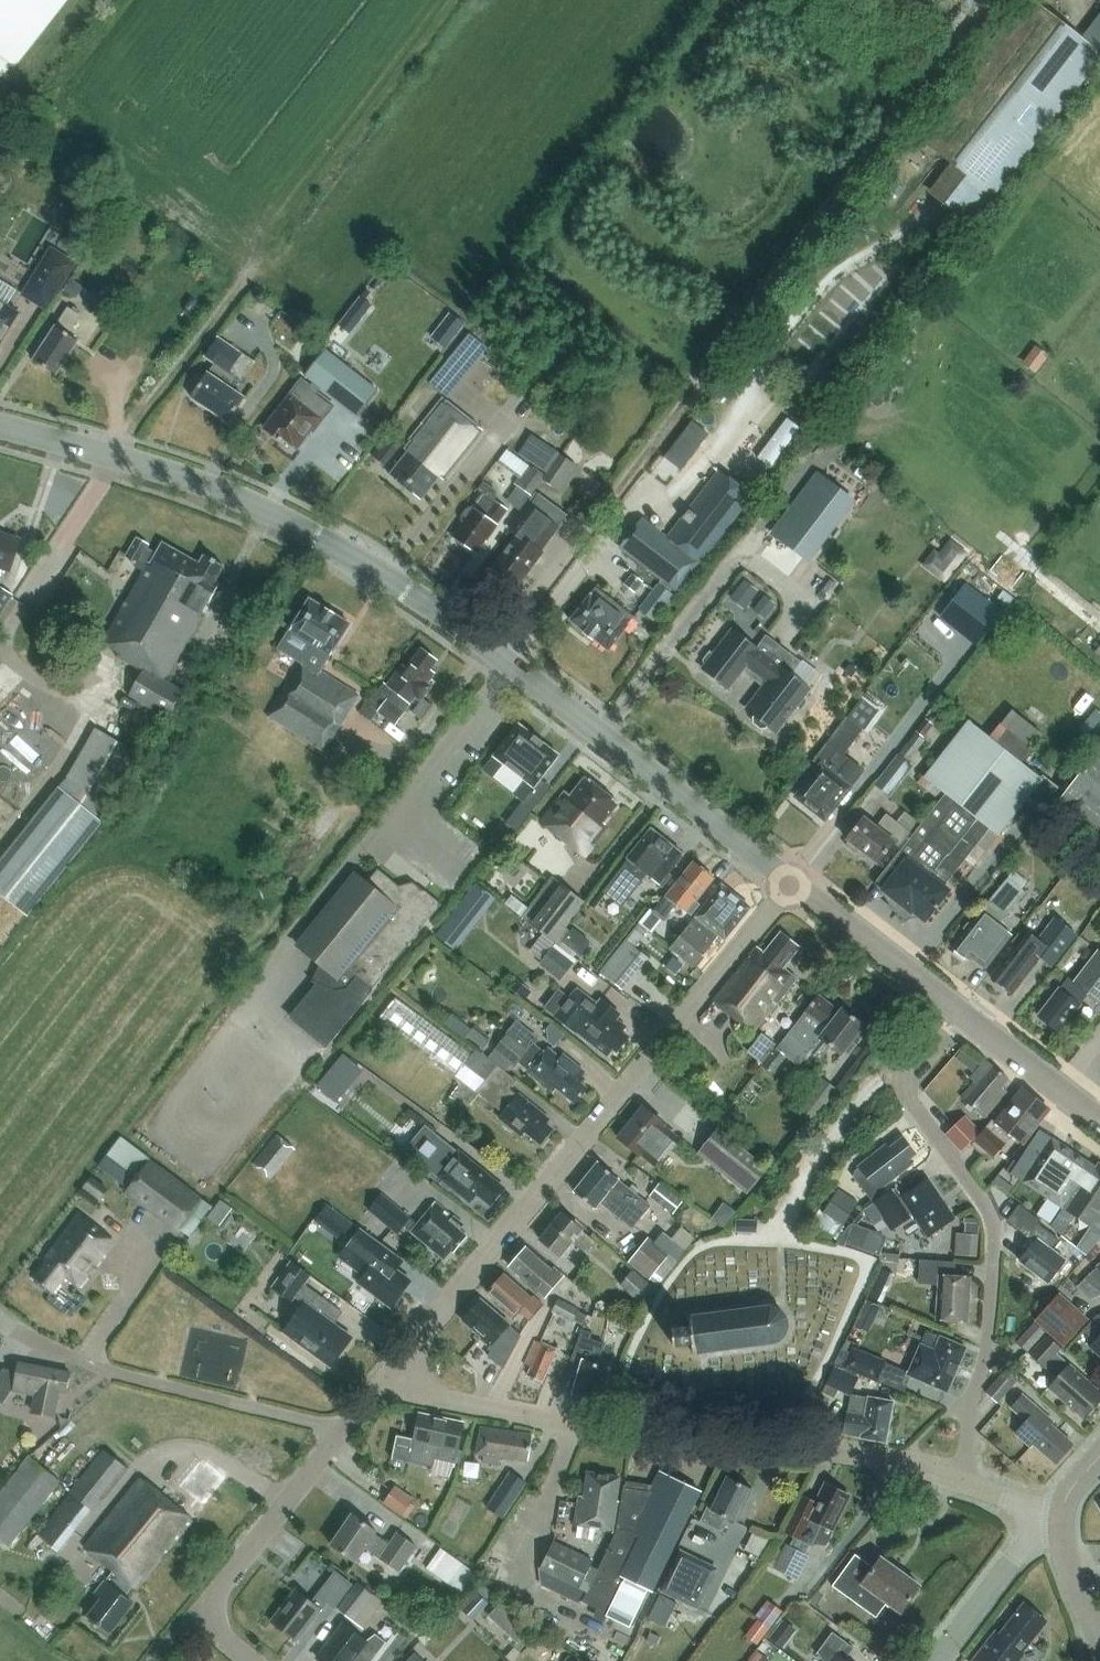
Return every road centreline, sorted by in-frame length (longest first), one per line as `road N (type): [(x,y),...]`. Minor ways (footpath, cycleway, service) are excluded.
road 1 (tertiary): [(789,890),(500,656),(366,562),(263,508),(151,465),(0,427)]
road 2 (residential): [(388,1381),(789,890)]
road 3 (residential): [(958,1480),(888,1460),(633,1435),(388,1381)]
road 4 (residential): [(958,1480),(990,1330),(995,1234),(986,1203),(905,1080),(950,1008)]
road 5 (residential): [(0,1316),(49,1350),(346,1431)]
road 6 (residential): [(212,1609),(219,1582),(346,1431)]
road 7 (tertiary): [(950,1008),(789,890)]
road 8 (residential): [(939,1660),(1011,1564),(1061,1515)]
road 9 (tertiary): [(1099,1118),(950,1008)]
road 10 (unclassified): [(1099,1641),(1062,1548),(1061,1515)]

